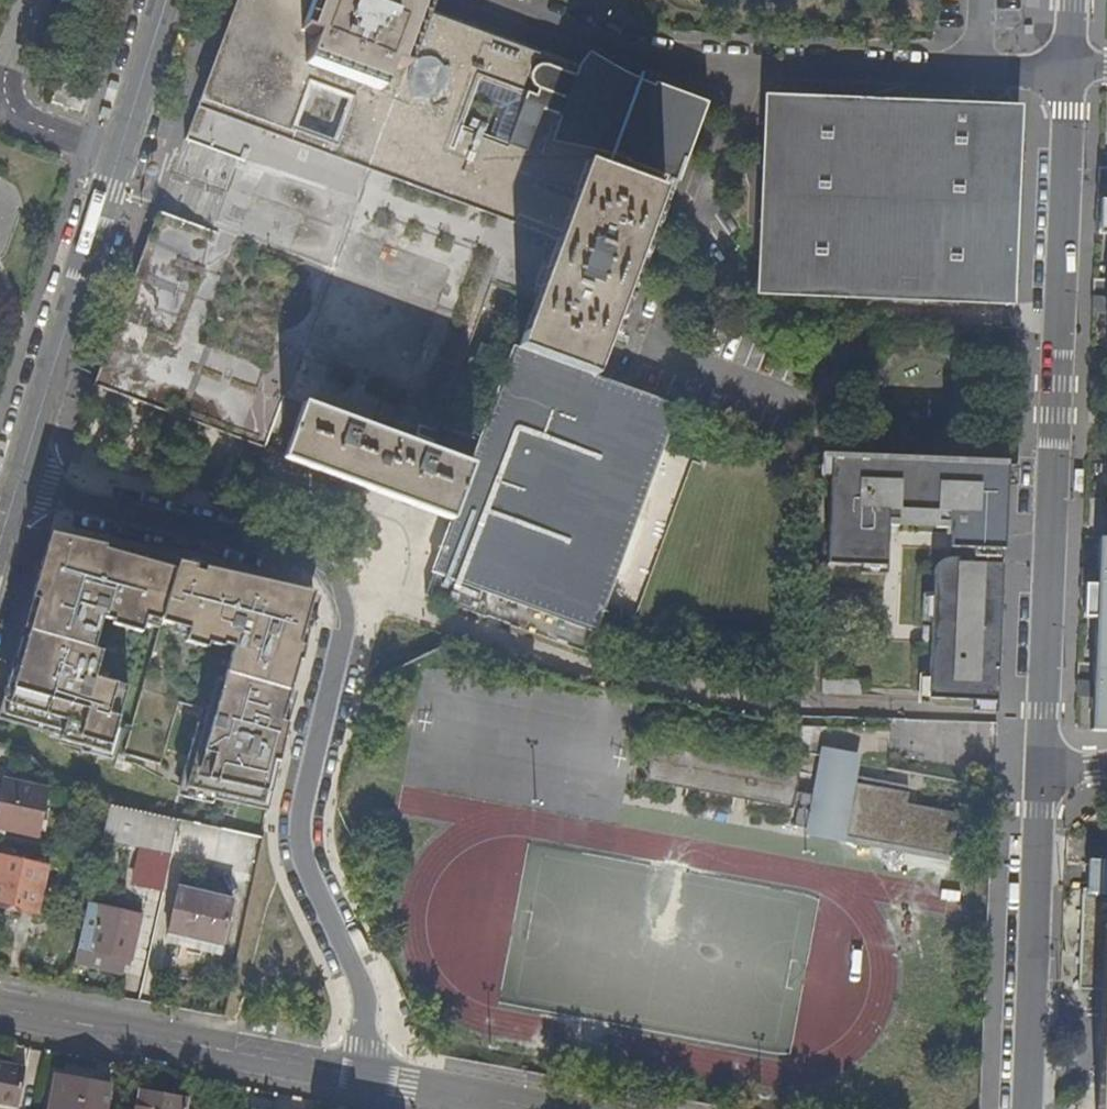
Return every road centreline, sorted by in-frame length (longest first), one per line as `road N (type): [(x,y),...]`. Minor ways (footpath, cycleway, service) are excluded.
road 1 (residential): [(357,1075),(366,1001),(302,846),(300,812),(342,627),(326,578),(305,559),(260,542),(14,490)]
road 2 (residential): [(1038,776),(1072,79)]
road 3 (residential): [(482,0),(699,66),(1072,79)]
road 4 (residential): [(14,490),(169,0)]
road 5 (residential): [(0,1004),(357,1075)]
road 6 (residential): [(1019,1108),(1038,776)]

